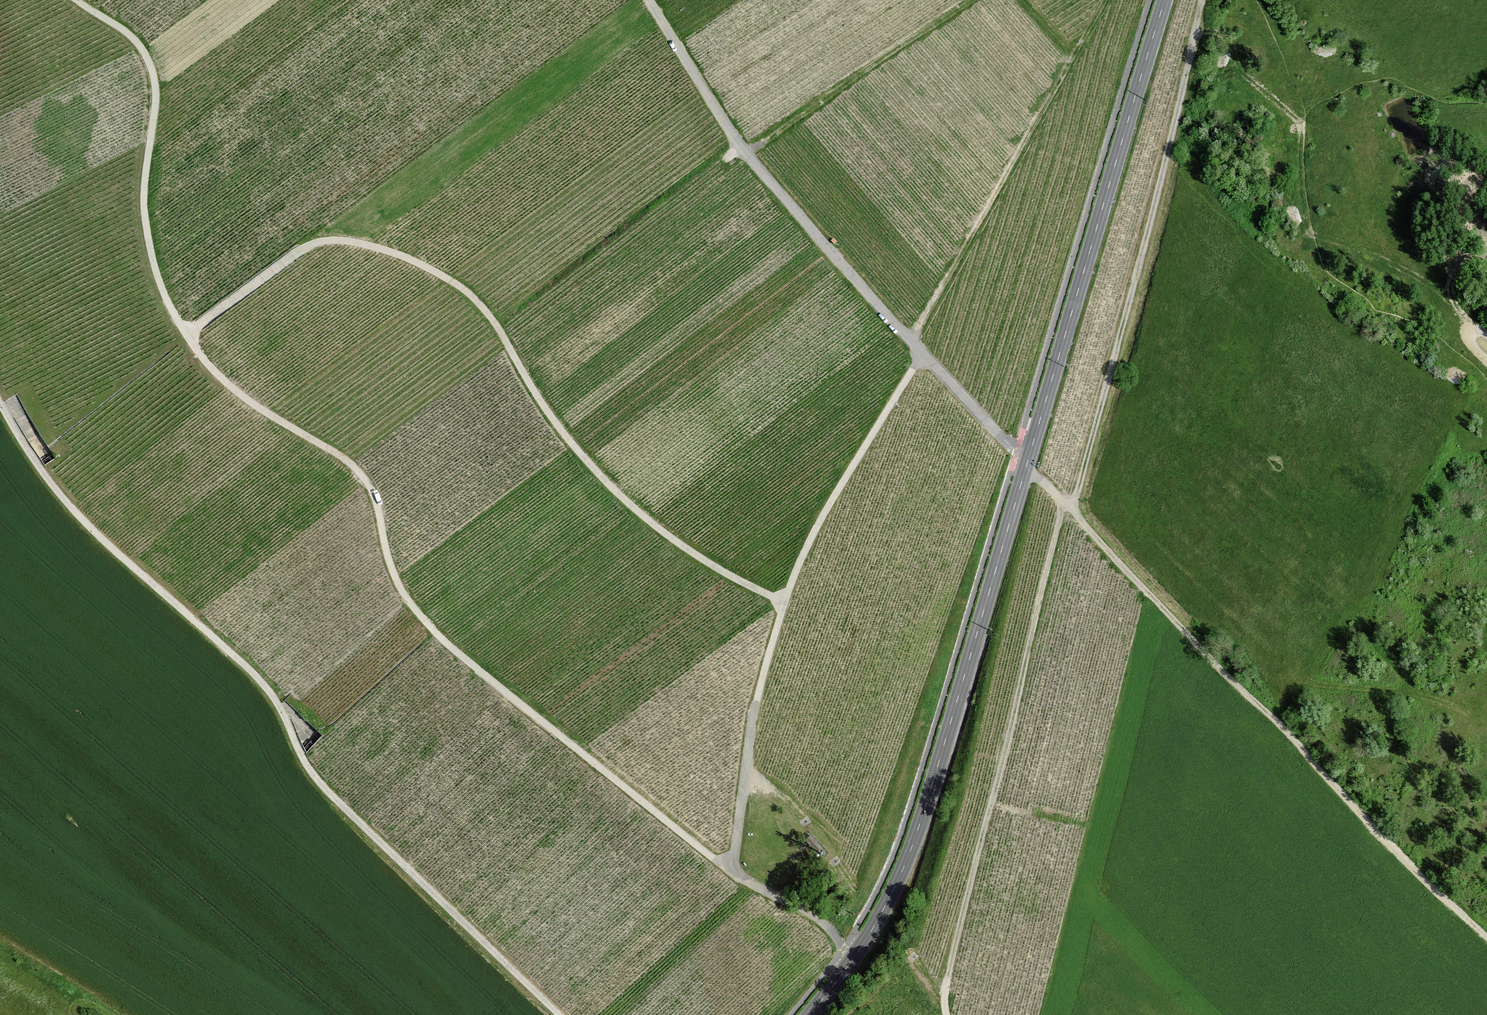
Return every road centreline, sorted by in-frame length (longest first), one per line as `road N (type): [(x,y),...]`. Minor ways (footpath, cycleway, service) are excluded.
road 1 (track): [(77,0),(133,37),(151,66),(149,238),(166,299),(201,355),(245,398),(364,477),(398,582),(437,635),(731,873),(825,924),(843,970)]
road 2 (track): [(560,1014),(319,782),(260,679),(82,519),(0,402)]
road 3 (track): [(785,602),(685,548),(623,498),(565,435),(476,300),(405,257),(354,242),(318,242),(186,335)]
road 4 (track): [(1486,938),(1025,469)]
road 5 (tertiary): [(807,1014),(868,934),(900,874),(1028,460)]
road 6 (unclassified): [(649,0),(746,152),(1028,460)]
road 7 (track): [(731,873),(753,710),(795,573),(922,353)]
road 8 (track): [(1201,0),(1072,512)]
road 9 (track): [(1064,503),(949,976),(947,1014)]
road 10 (tertiary): [(1028,460),(1165,0)]
road 11 (track): [(913,342),(1105,0)]
road 12 (track): [(971,0),(746,152)]

